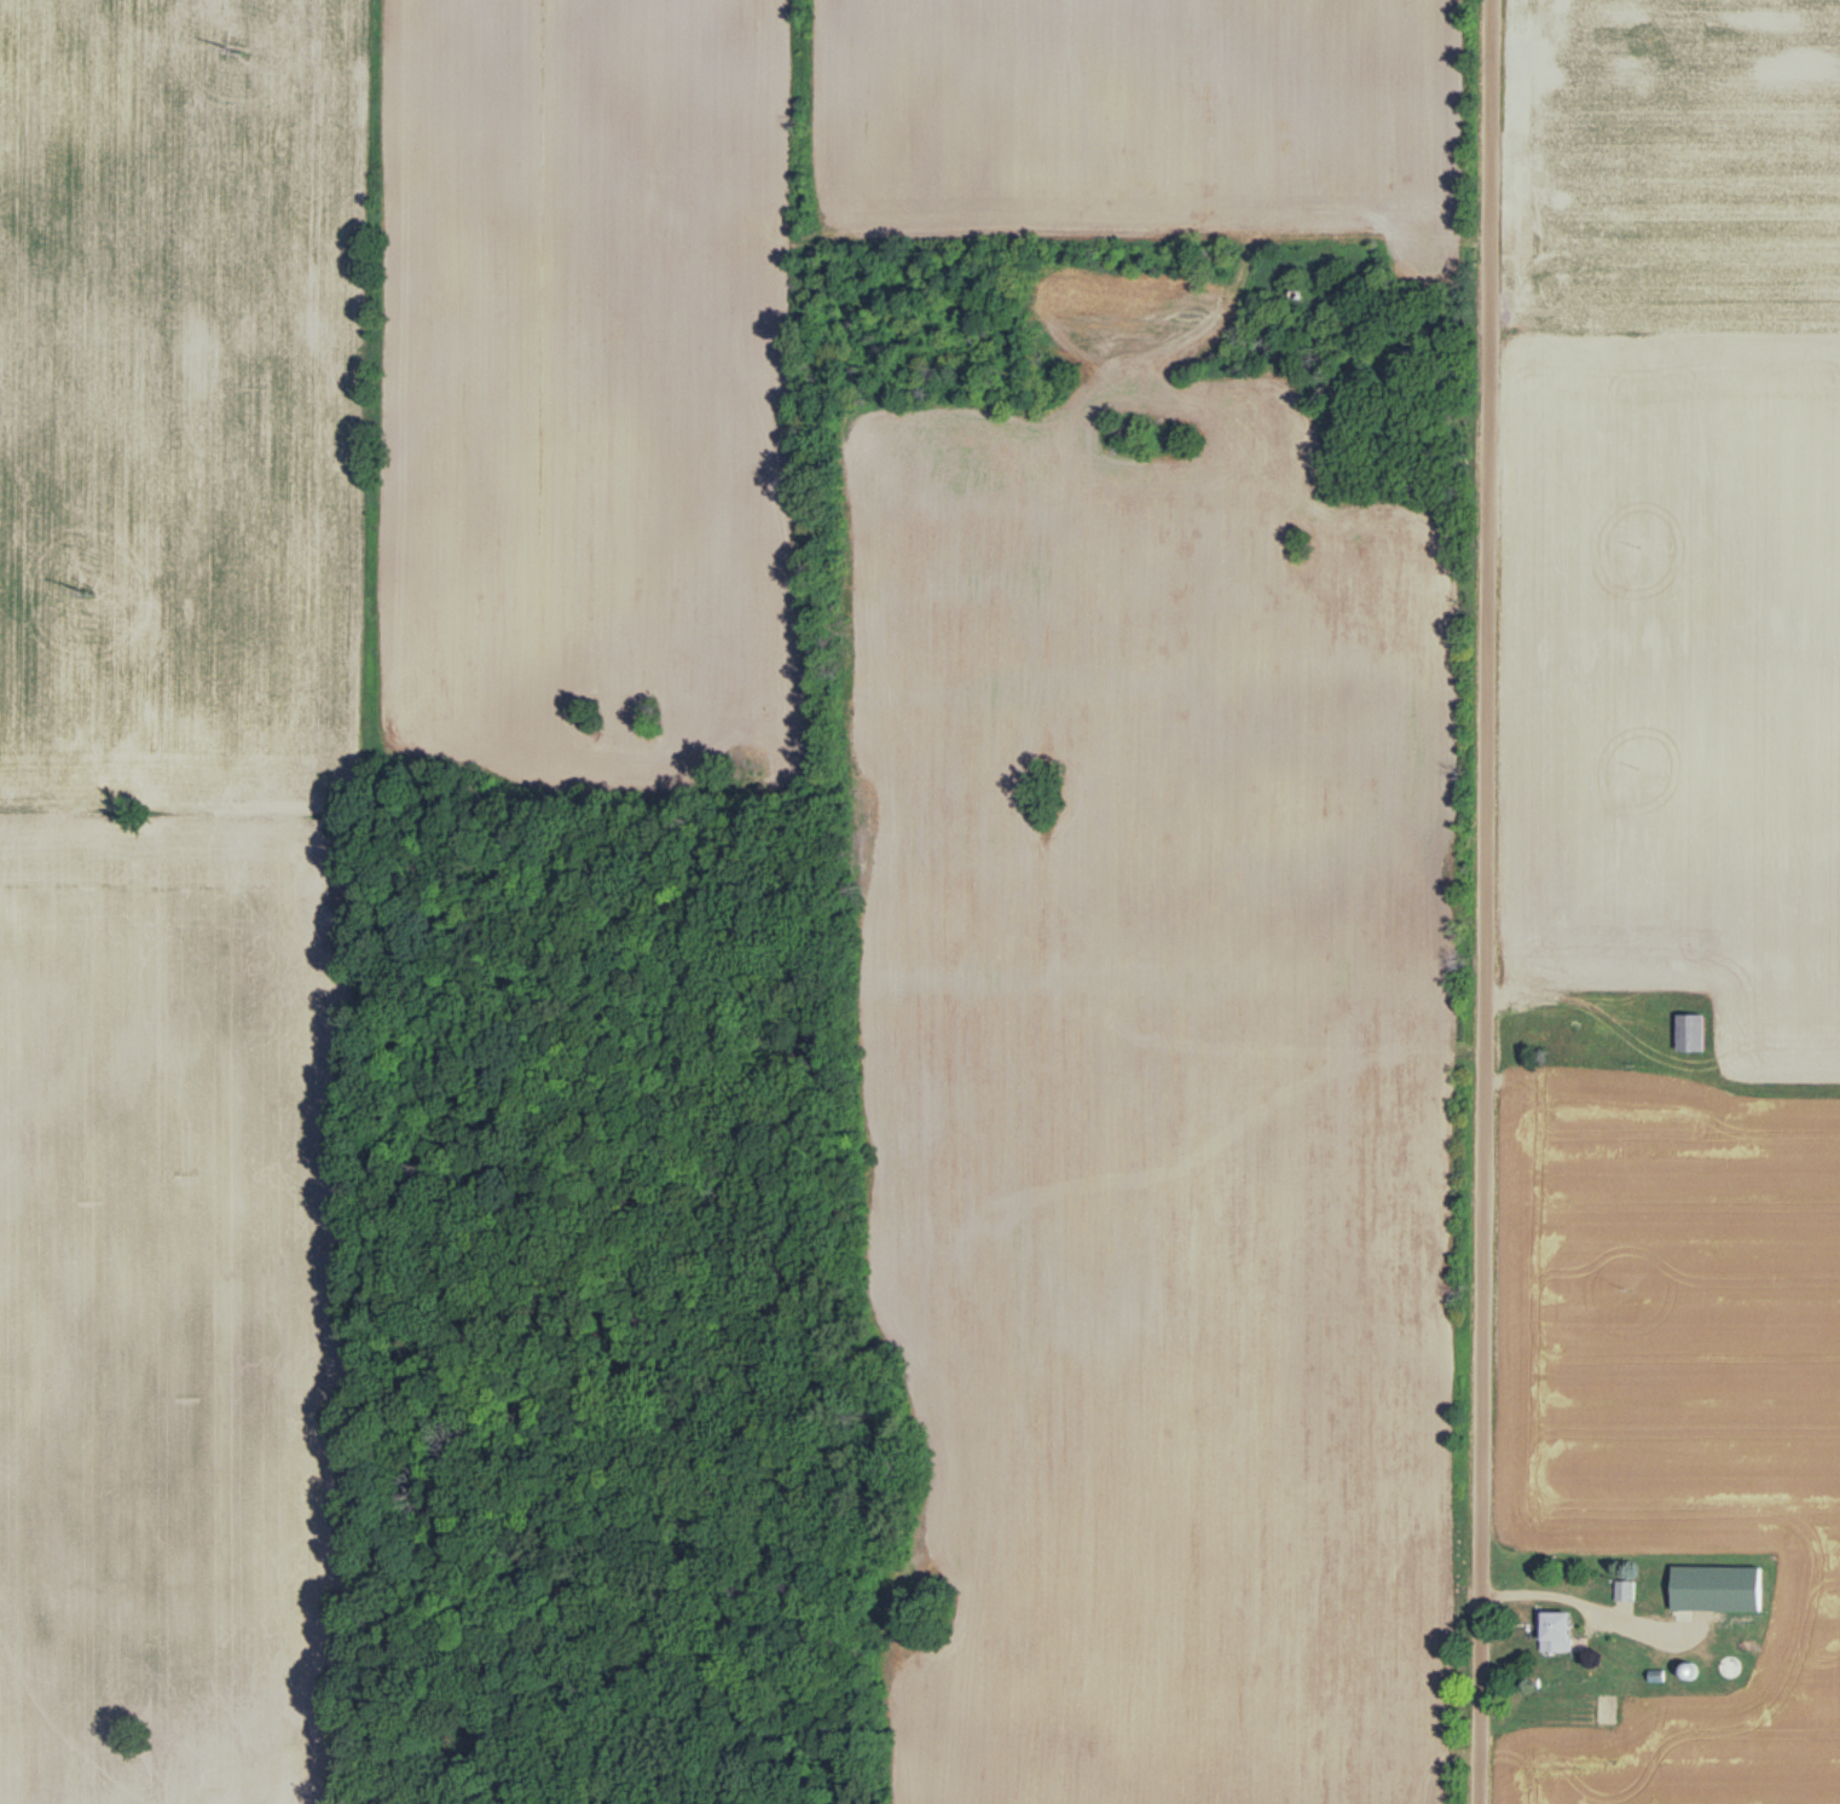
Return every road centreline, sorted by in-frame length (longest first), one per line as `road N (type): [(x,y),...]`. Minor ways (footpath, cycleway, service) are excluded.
road 1 (residential): [(1475,1803),(1483,0)]

